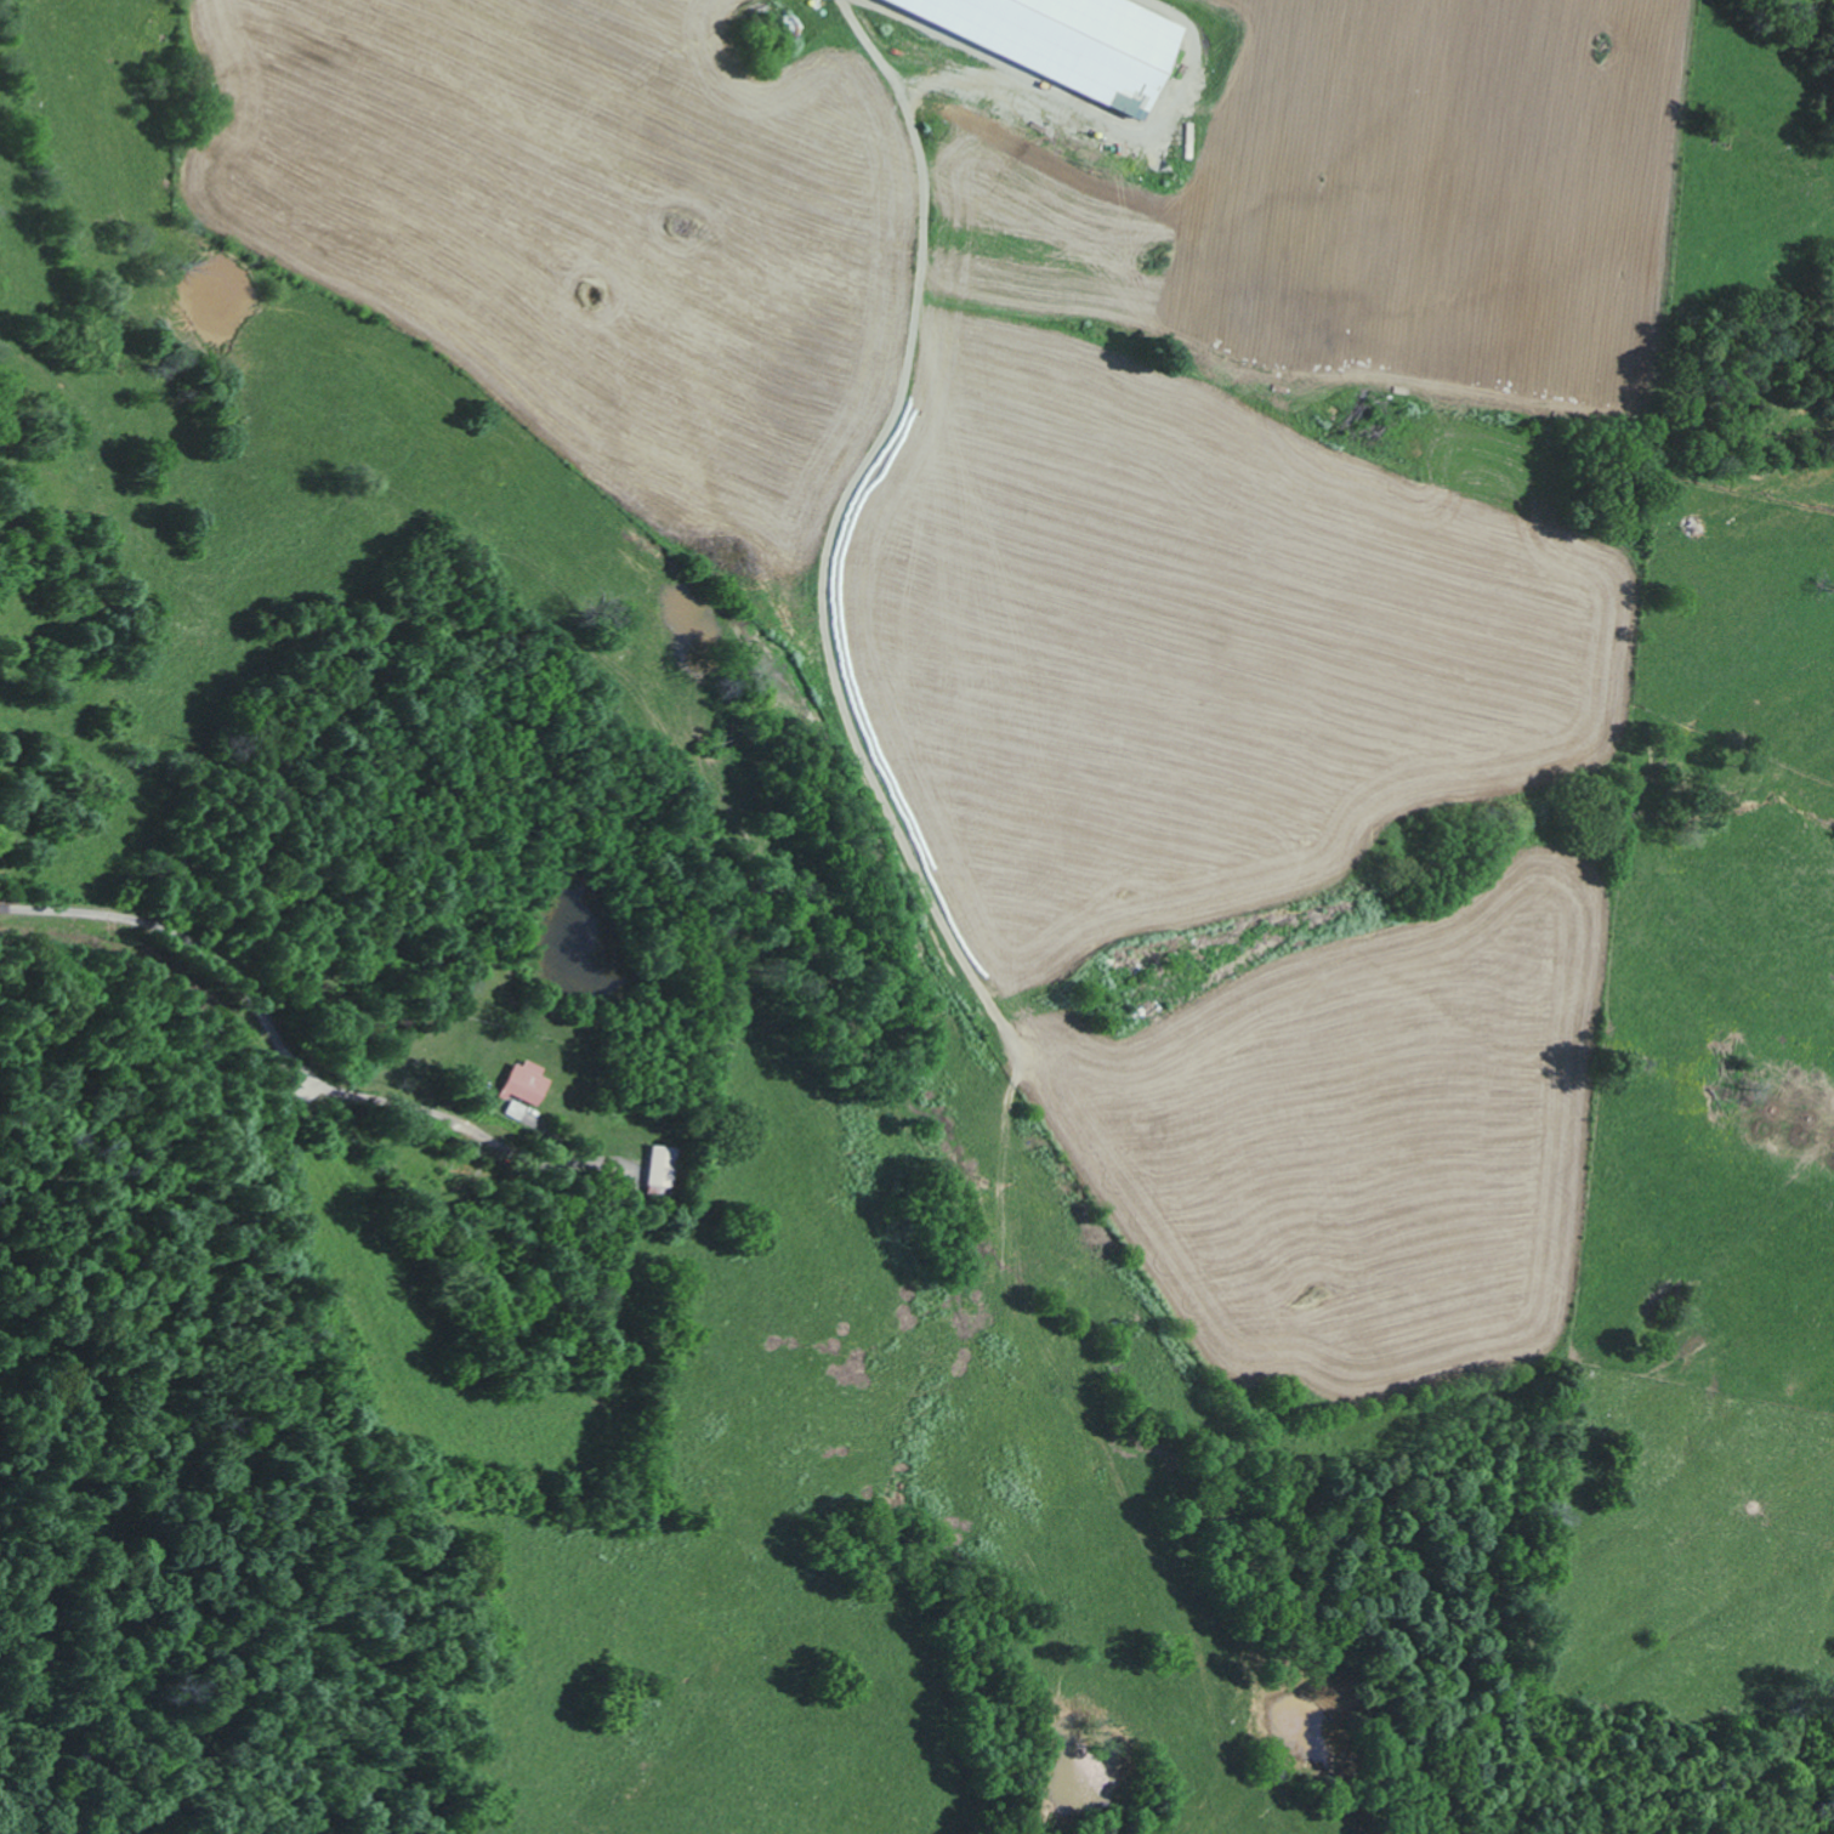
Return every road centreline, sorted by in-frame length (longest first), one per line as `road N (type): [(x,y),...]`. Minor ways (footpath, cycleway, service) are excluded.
road 1 (residential): [(288,1081),(271,1030),(246,993),(188,939),(112,914),(0,906)]

